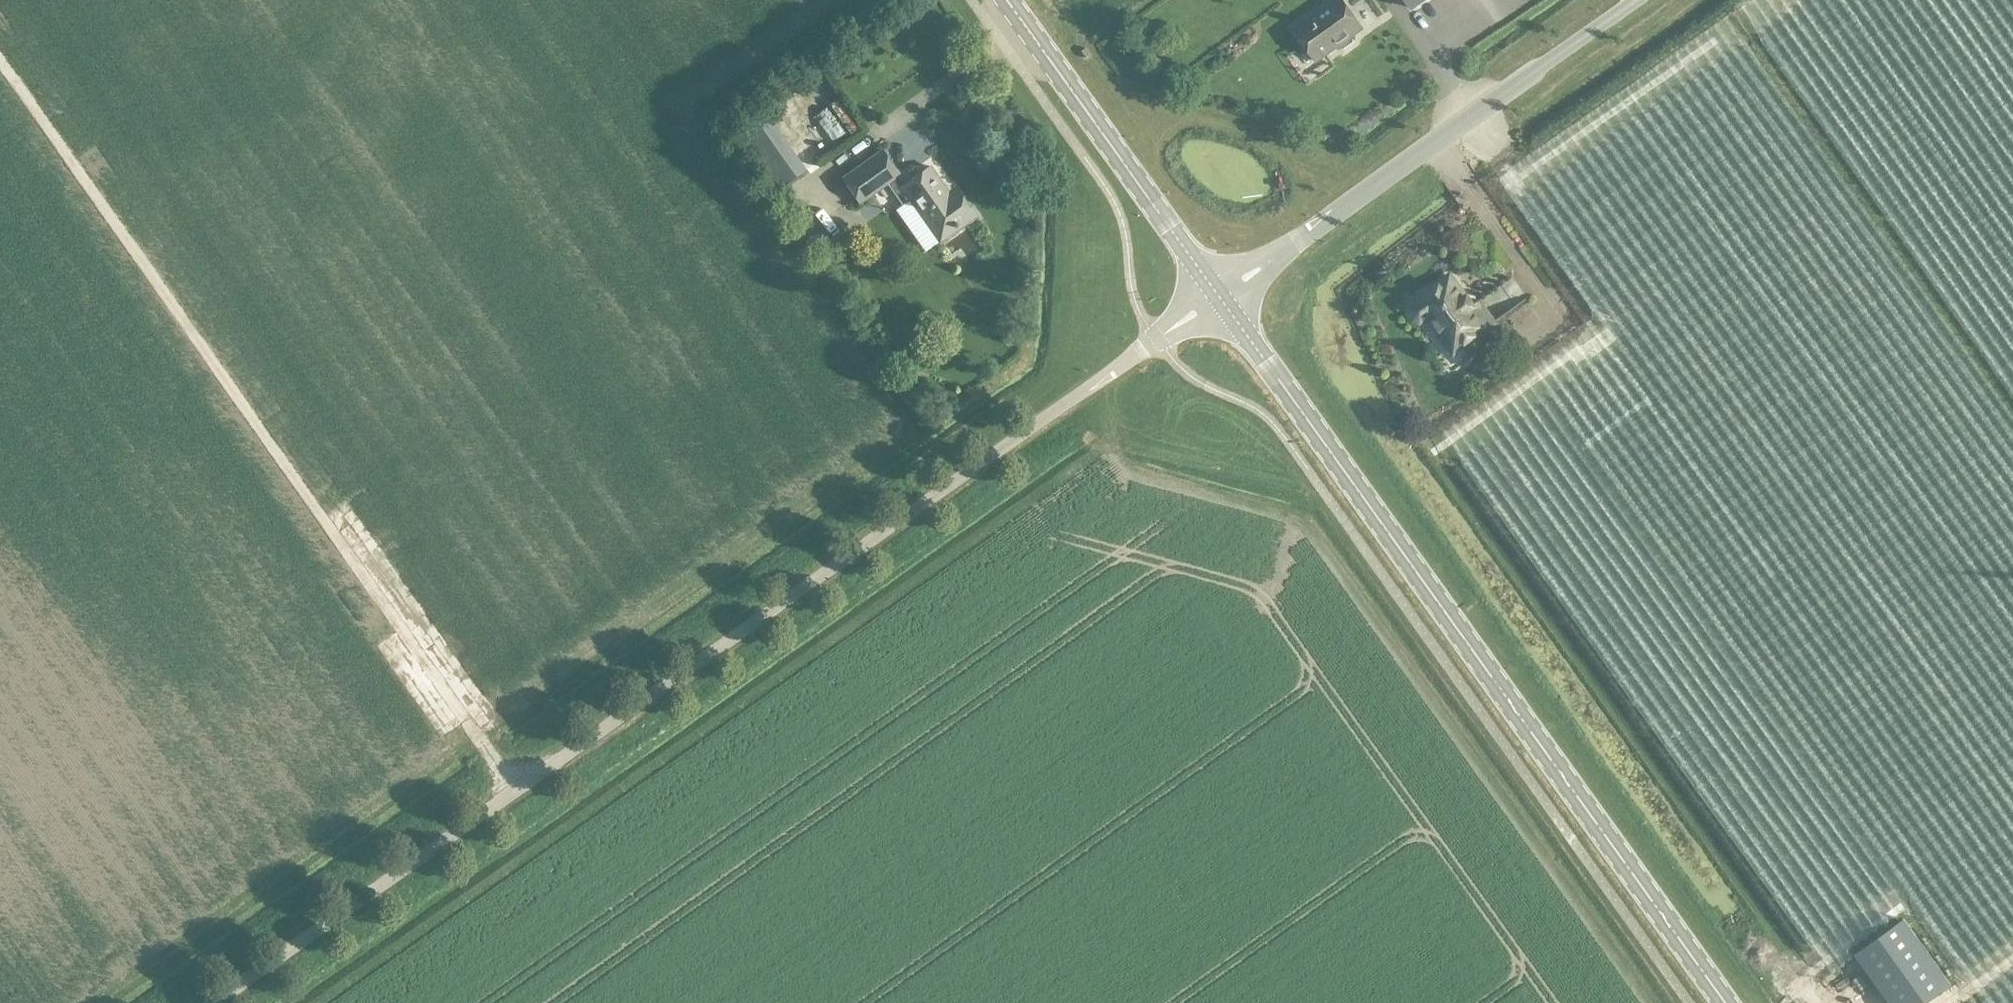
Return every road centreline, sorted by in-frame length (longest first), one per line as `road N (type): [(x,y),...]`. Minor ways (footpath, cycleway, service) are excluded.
road 1 (unclassified): [(198,1002),(1218,296)]
road 2 (secondary): [(1725,1002),(1218,296)]
road 3 (unclassified): [(1218,296),(1636,0)]
road 4 (secondary): [(1218,296),(1009,0)]

